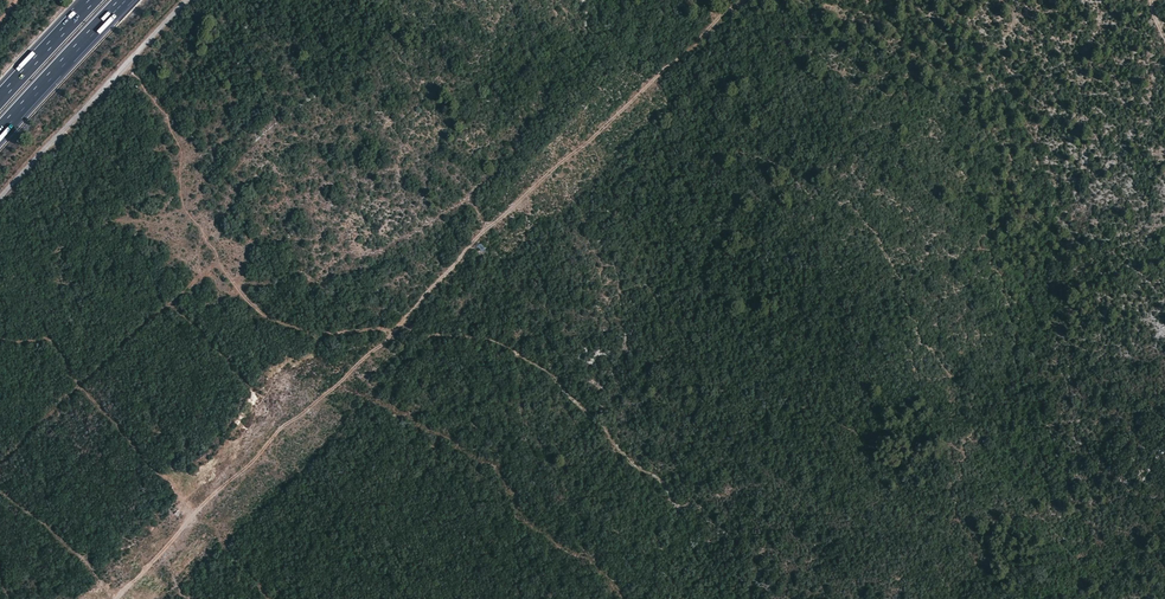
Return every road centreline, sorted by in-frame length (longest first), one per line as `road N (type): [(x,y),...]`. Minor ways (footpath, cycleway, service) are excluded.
road 1 (track): [(738,0),(486,228),(397,326),(278,430),(117,598)]
road 2 (track): [(0,195),(188,0)]
road 3 (motorway): [(0,132),(123,0)]
road 4 (motorway): [(93,0),(0,98)]

